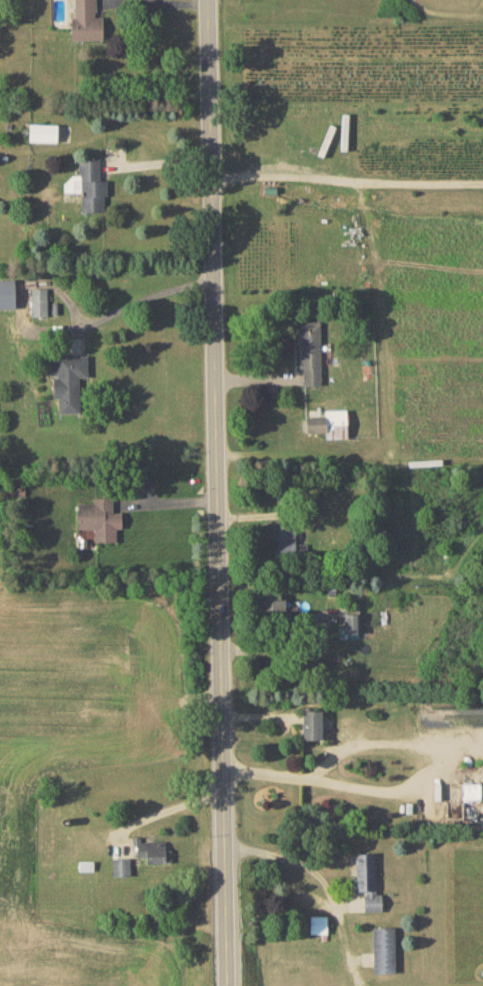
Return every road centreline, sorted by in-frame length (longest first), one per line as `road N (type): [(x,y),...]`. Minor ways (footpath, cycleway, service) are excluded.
road 1 (tertiary): [(232,985),(212,0)]

